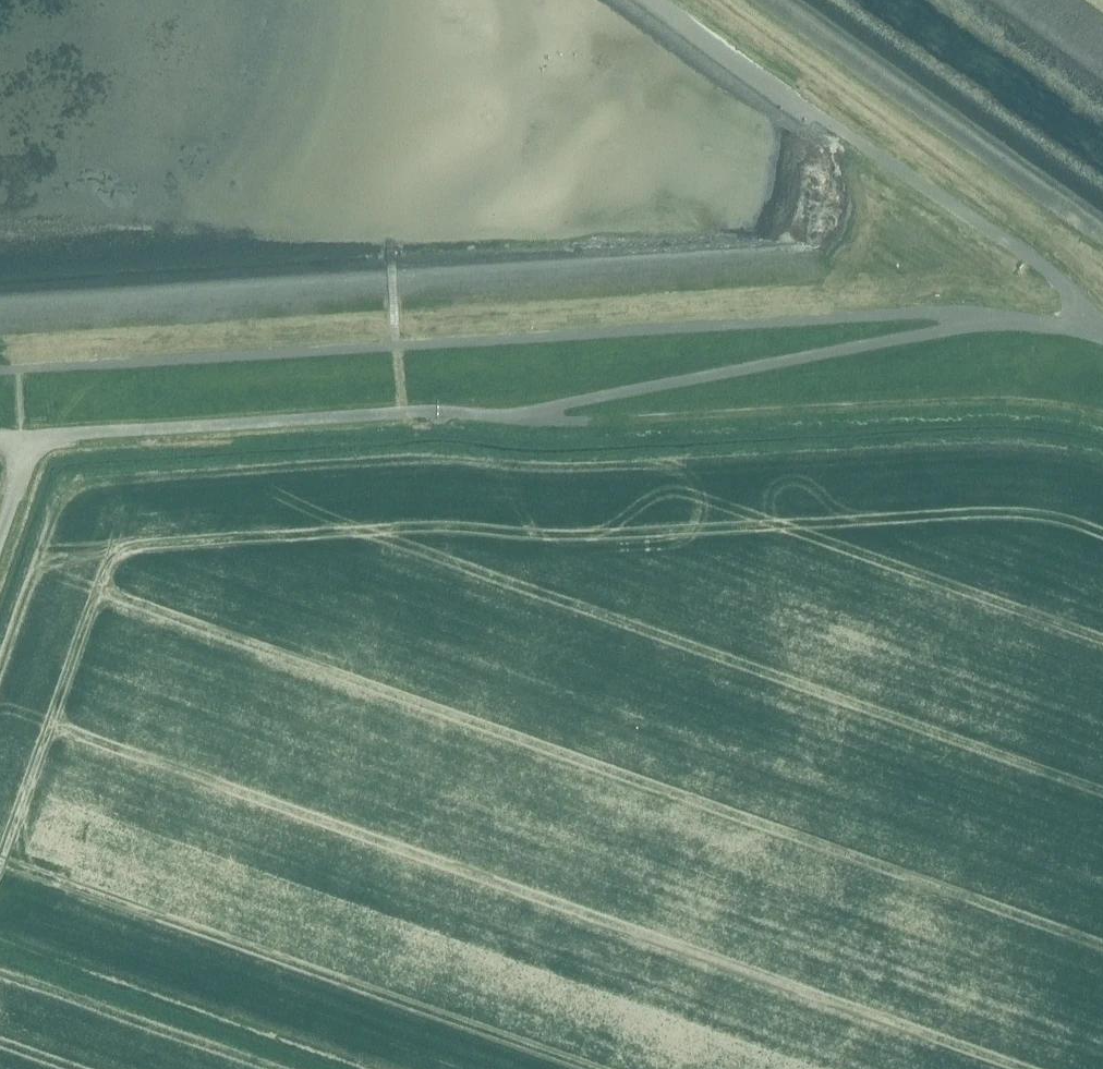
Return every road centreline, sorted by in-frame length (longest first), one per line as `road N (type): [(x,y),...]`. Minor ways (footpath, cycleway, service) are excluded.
road 1 (track): [(1102,417),(1040,405),(587,427),(516,416)]
road 2 (unclassified): [(439,411),(34,439)]

